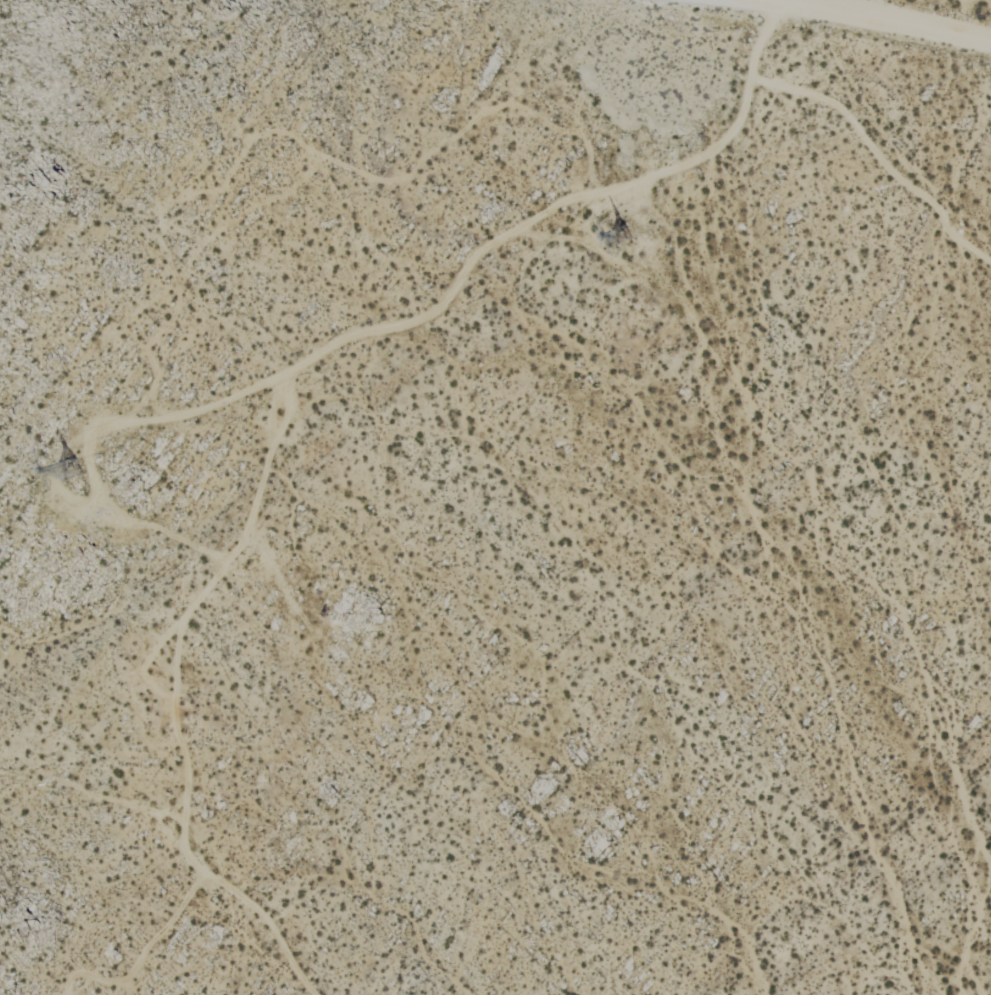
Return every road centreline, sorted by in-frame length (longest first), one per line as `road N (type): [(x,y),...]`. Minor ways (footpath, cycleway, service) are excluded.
road 1 (track): [(772,2),(990,43)]

